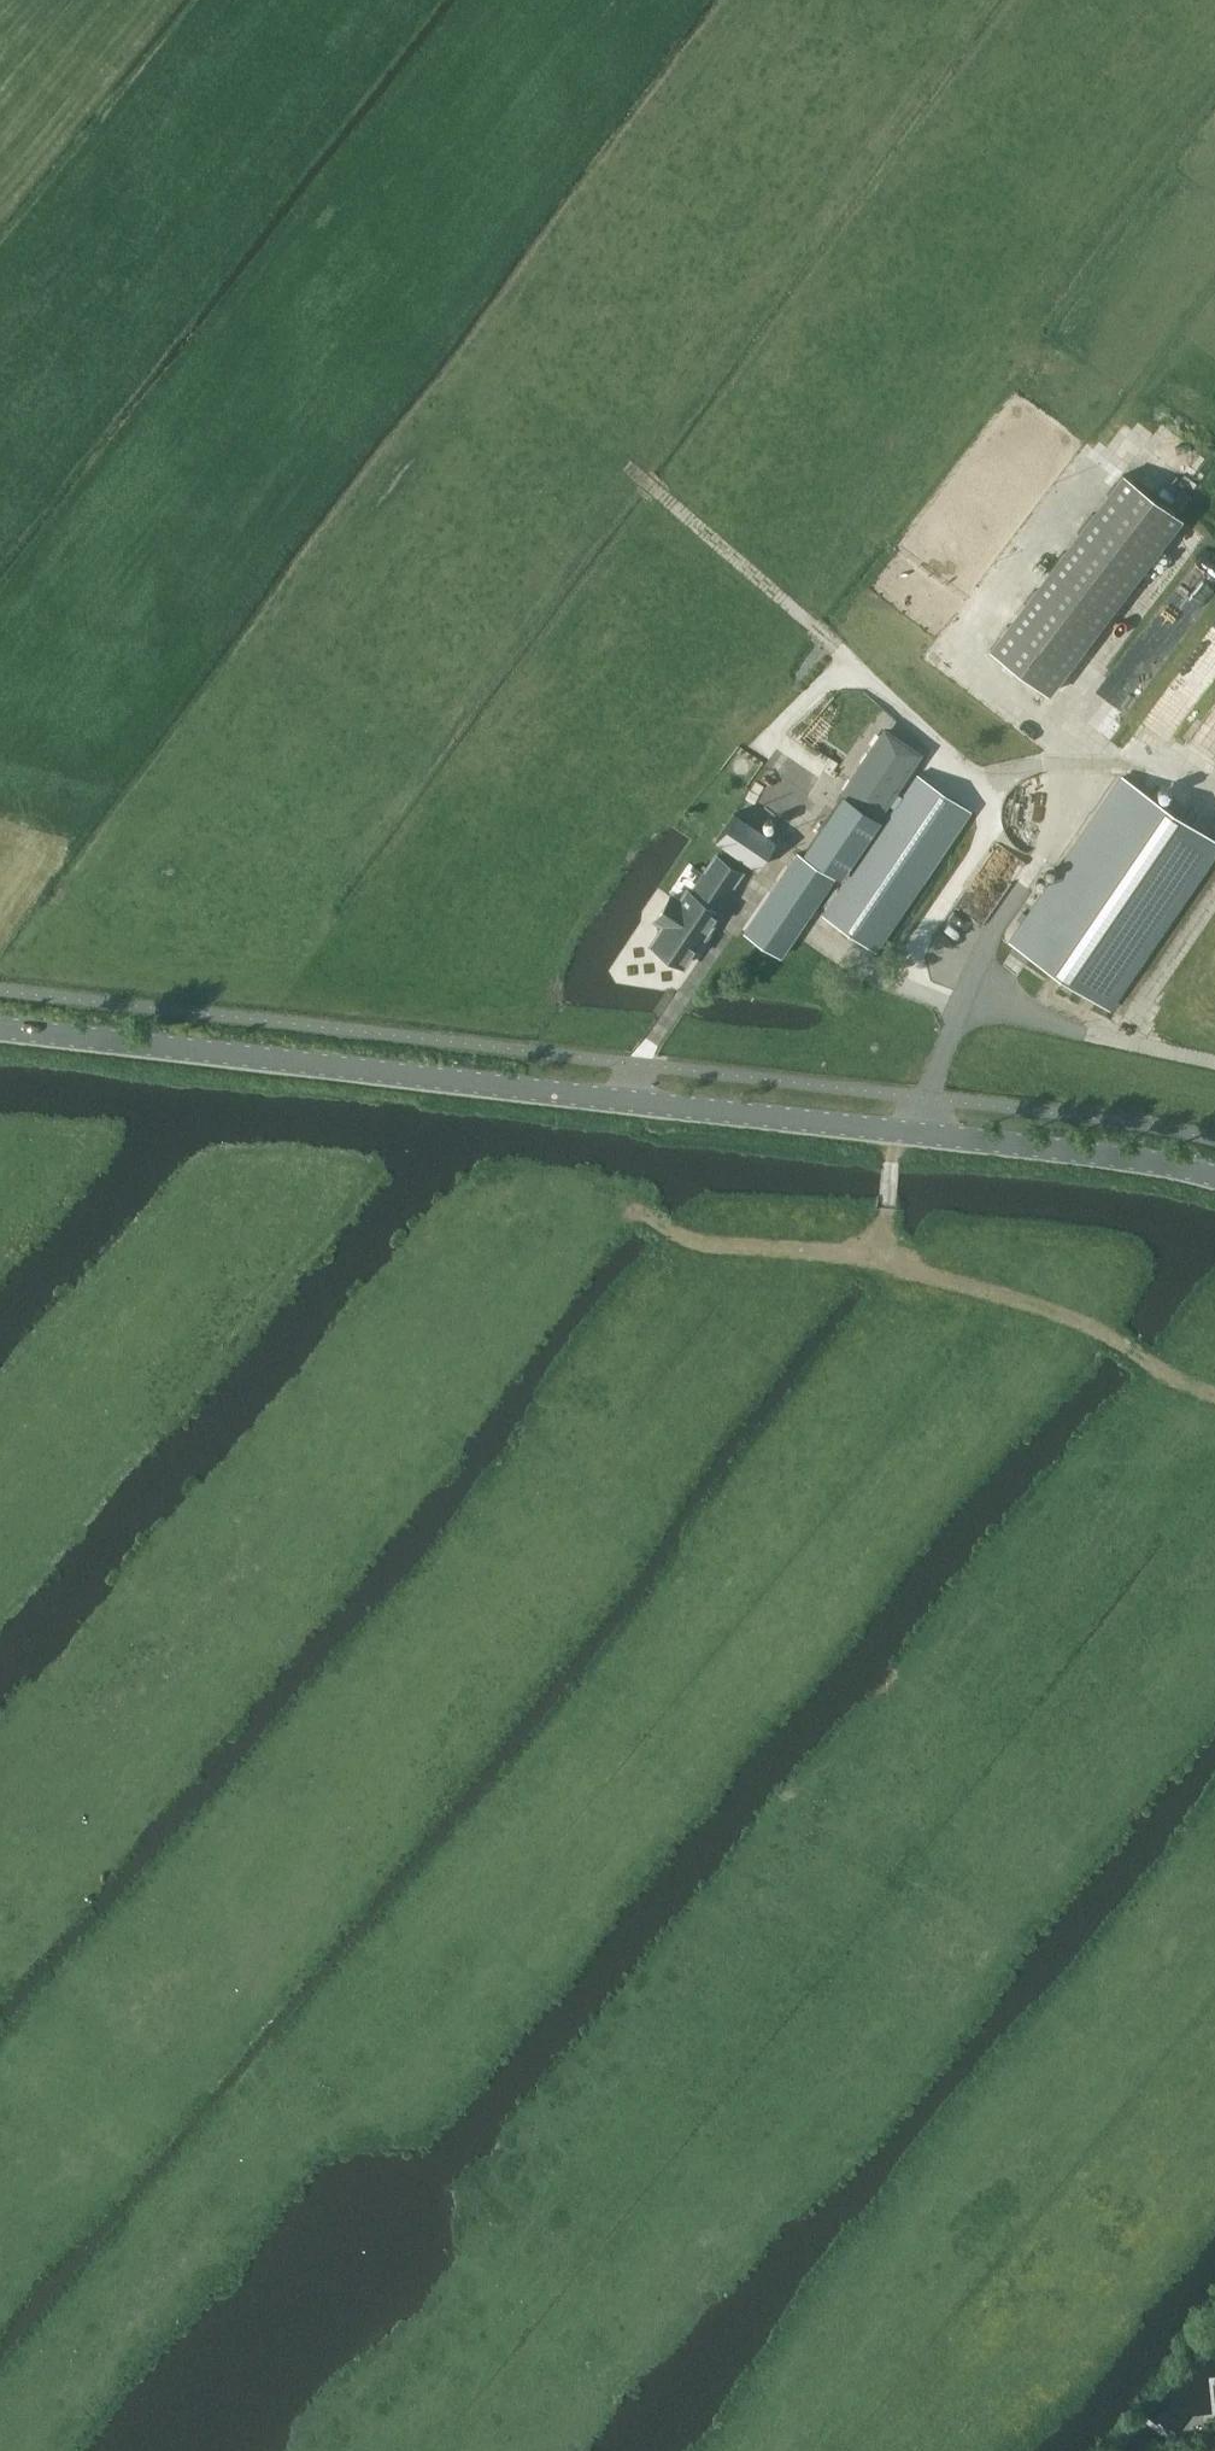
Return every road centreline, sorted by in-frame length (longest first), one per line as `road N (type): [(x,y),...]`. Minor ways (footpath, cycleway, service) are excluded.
road 1 (unclassified): [(1214,1176),(1102,1152),(0,1025)]
road 2 (track): [(627,465),(863,671),(823,687),(786,736),(833,781),(638,1064),(633,1100)]
road 3 (track): [(863,671),(981,774),(983,841),(915,952),(919,978),(966,1003),(1214,1059)]
road 4 (track): [(455,1430),(646,1193),(705,1224),(889,1233)]
road 5 (track): [(1214,1391),(1145,1359),(1103,1328),(889,1233),(904,1130)]
road 6 (track): [(966,1003),(927,1133)]

